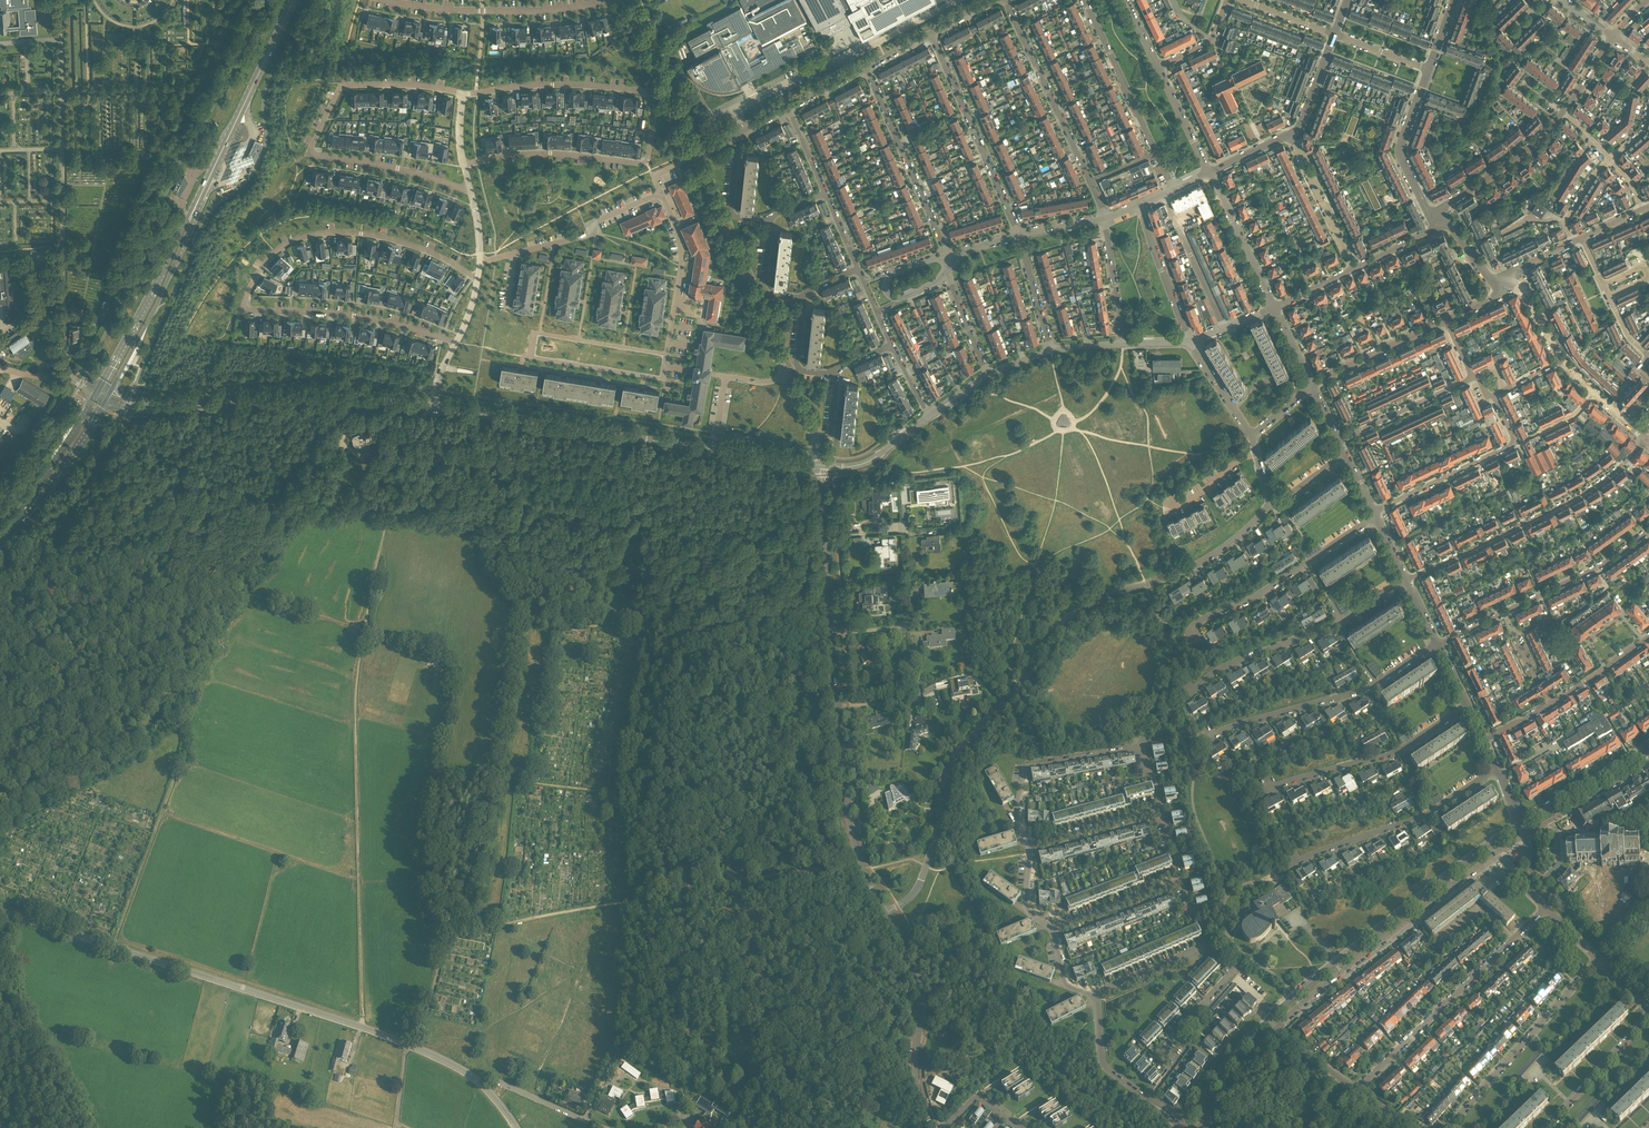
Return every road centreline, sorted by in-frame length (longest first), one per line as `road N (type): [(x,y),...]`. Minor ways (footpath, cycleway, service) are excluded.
road 1 (residential): [(885,913),(917,888),(961,748),(1019,688),(1051,634),(1092,603),(1214,554),(1271,505)]
road 2 (residential): [(0,822),(148,722),(350,396)]
road 3 (track): [(475,527),(489,565),(515,601),(516,632),(472,899),(449,927),(418,1048)]
road 4 (track): [(384,516),(356,694),(361,1026)]
road 5 (residential): [(481,1083),(385,1035),(0,911)]
road 6 (residential): [(478,278),(408,244),(327,232),(275,252),(244,305),(378,320),(456,343)]
road 7 (residential): [(464,94),(552,84),(645,91),(652,122),(641,164),(550,153),(464,163)]
road 8 (track): [(366,630),(454,663),(439,784),(448,789),(509,777),(628,794)]
road 9 (residential): [(471,192),(311,151),(344,85),(464,94)]
road 10 (track): [(638,900),(449,927),(425,876),(439,784)]
road 11 (track): [(359,880),(162,811),(183,737),(169,694)]
road 12 (residential): [(667,354),(537,333),(531,354),(659,378),(665,366)]
road 13 (residential): [(713,449),(433,409)]
road 14 (tertiary): [(1485,847),(1266,1022)]
road 15 (residential): [(1406,579),(1571,500),(1646,440)]
road 16 (tertiary): [(1275,1028),(1492,856)]
road 17 (residential): [(1545,908),(1356,1089)]
road 18 (residential): [(1202,741),(1361,690),(1437,644)]
road 19 (residential): [(1187,695),(1224,666),(1337,624),(1406,579)]
road 20 (residential): [(350,396),(156,408),(109,397)]
road 21 (residential): [(1437,644),(1600,566),(1648,530)]
road 22 (primary): [(204,187),(97,392)]
road 23 (primary): [(109,397),(164,295),(204,187)]
road 24 (residential): [(1257,794),(1401,749),(1467,705)]
road 25 (track): [(584,1119),(617,1054),(638,900)]
road 26 (residential): [(1293,866),(1431,812),(1497,768)]
road 27 (residential): [(1199,642),(1199,621),(1261,593),(1374,514)]
road 28 (residential): [(1447,1127),(1597,959)]
road 29 (residential): [(933,1127),(915,1078),(917,978),(885,913)]
road 30 (residential): [(607,0),(527,11),(386,0)]
road 31 (residential): [(1028,844),(1016,815),(1027,766),(1135,747),(1148,775)]
road 32 (residential): [(931,34),(1019,235)]
road 33 (residential): [(885,913),(850,827),(839,707)]
road 34 (residential): [(1374,514),(1512,445),(1493,395)]
road 35 (primary): [(204,187),(294,0)]
road 36 (residential): [(948,256),(865,68)]
road 37 (residential): [(1090,182),(1005,0)]
road 38 (residential): [(1648,897),(1601,938),(1528,867),(1527,833)]
road 39 (track): [(285,509),(453,517),(475,527)]
road 40 (track): [(87,1127),(70,1086),(22,1027),(0,960)]
road 41 (primary): [(0,546),(109,397)]
road 42 (primary): [(97,392),(0,536)]
road 43 (residential): [(695,157),(630,0)]
road 44 (residential): [(1028,844),(1156,809),(1168,844)]
road 45 (residential): [(1085,0),(1156,153)]
road 46 (residential): [(1439,218),(1424,205),(1400,147),(1428,68)]
road 47 (residential): [(667,354),(682,260),(661,193)]
road 48 (residential): [(1439,218),(1564,111)]
road 49 (residential): [(661,193),(597,221),(587,235),(514,253)]
road 50 (residential): [(754,299),(695,157)]
road 51 (residential): [(1648,1015),(1547,1127)]
road 52 (residential): [(1273,307),(1209,173)]
road 53 (residential): [(1353,269),(1290,135)]
road 54 (residential): [(1339,441),(1473,378)]
road 55 (residential): [(1312,385),(1445,320)]
road 56 (tertiary): [(1648,748),(1521,823)]
road 57 (residential): [(1163,194),(1224,328)]
road 58 (residential): [(1188,341),(1139,205)]
road 59 (track): [(162,811),(113,946)]
road 60 (tertiary): [(1527,833),(1648,762)]
road 61 (residential): [(1051,929),(1180,879)]
road 62 (track): [(366,630),(236,588)]
road 63 (residential): [(604,1127),(495,1079),(481,1083)]
road 64 (residential): [(825,536),(901,530),(907,502),(935,500)]
road 65 (tertiary): [(1266,1022),(1186,1127)]
road 66 (residential): [(1149,1101),(1101,1062),(1094,996)]
road 67 (residential): [(17,1127),(0,1000)]
road 68 (residential): [(1105,219),(1126,343)]
road 69 (tertiary): [(1198,1127),(1275,1028)]
road 70 (residential): [(1094,996),(1207,944)]
road 71 (residential): [(820,465),(868,461),(929,416)]
road 72 (track): [(378,408),(375,464),(332,514)]
road 73 (residential): [(1052,350),(1019,235)]

